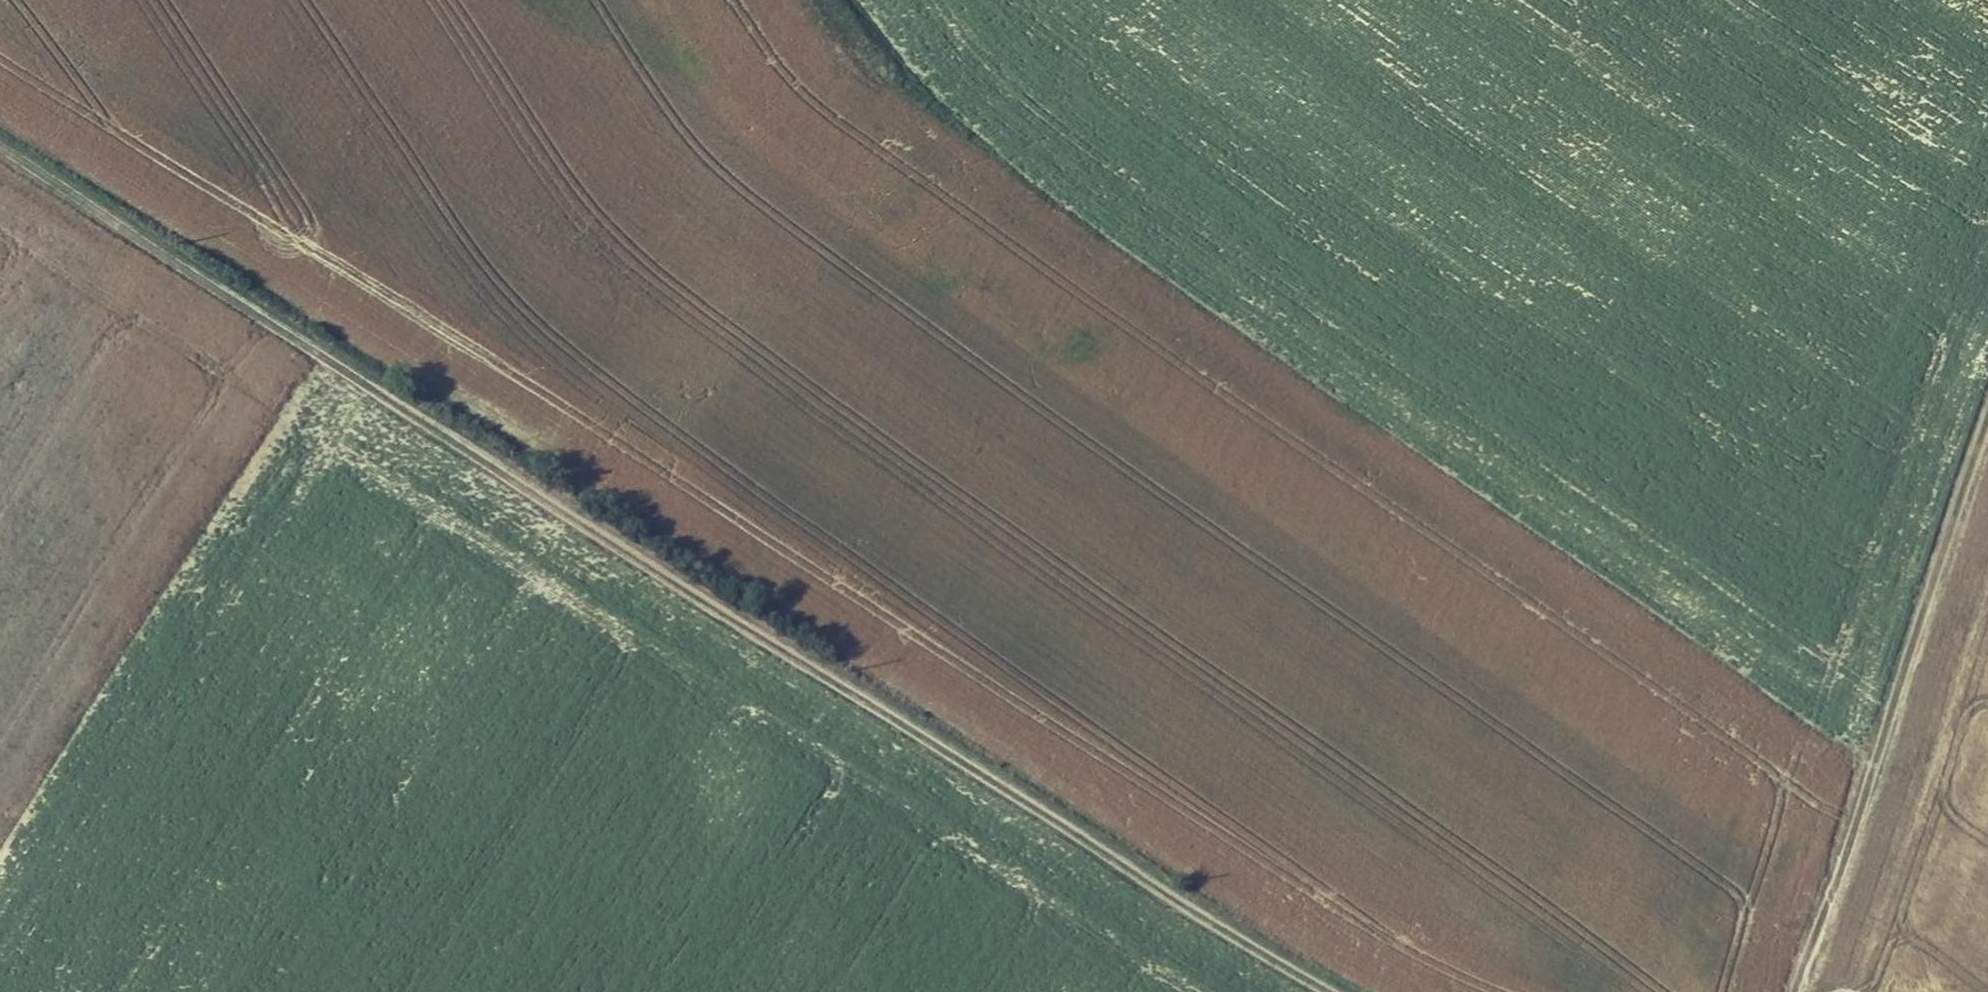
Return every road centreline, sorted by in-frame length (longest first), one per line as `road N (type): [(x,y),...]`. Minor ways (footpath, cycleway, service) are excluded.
road 1 (track): [(1337,991),(0,148)]
road 2 (track): [(1799,991),(1987,411)]

